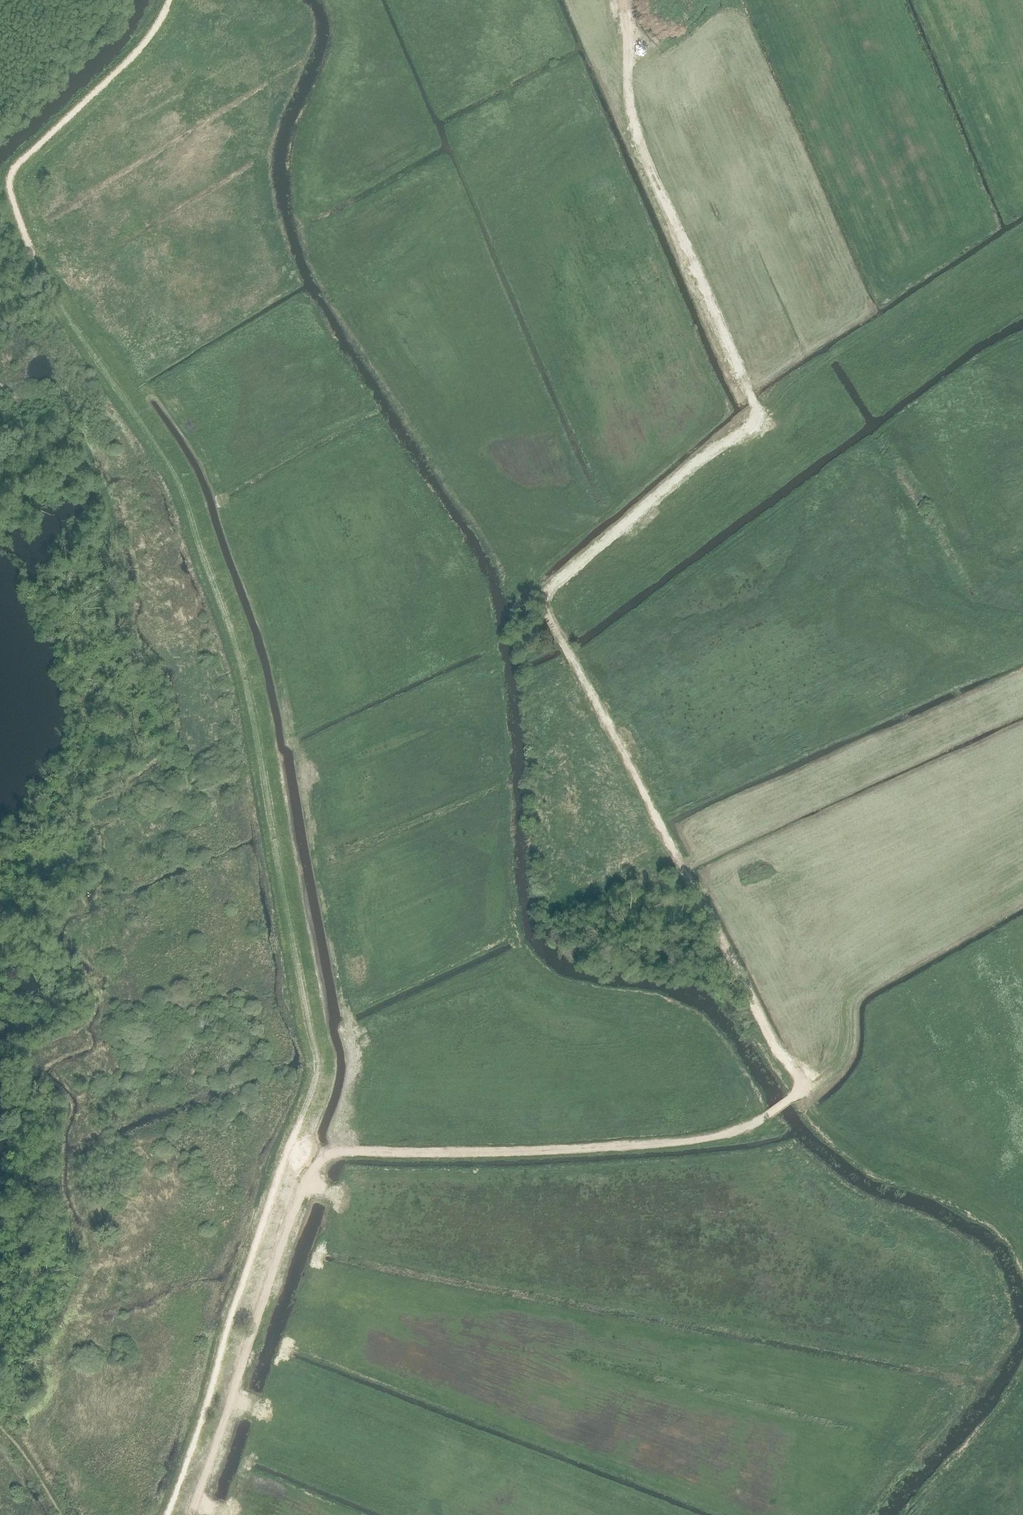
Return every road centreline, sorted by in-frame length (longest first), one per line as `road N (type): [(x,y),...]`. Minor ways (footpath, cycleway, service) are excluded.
road 1 (track): [(630,0),(631,121),(756,420),(751,432),(700,459),(553,586),(544,604),(772,1042),(799,1077),(792,1097)]
road 2 (track): [(191,1514),(315,1165),(348,1151),(487,1153),(686,1141),(745,1127),(792,1097)]

